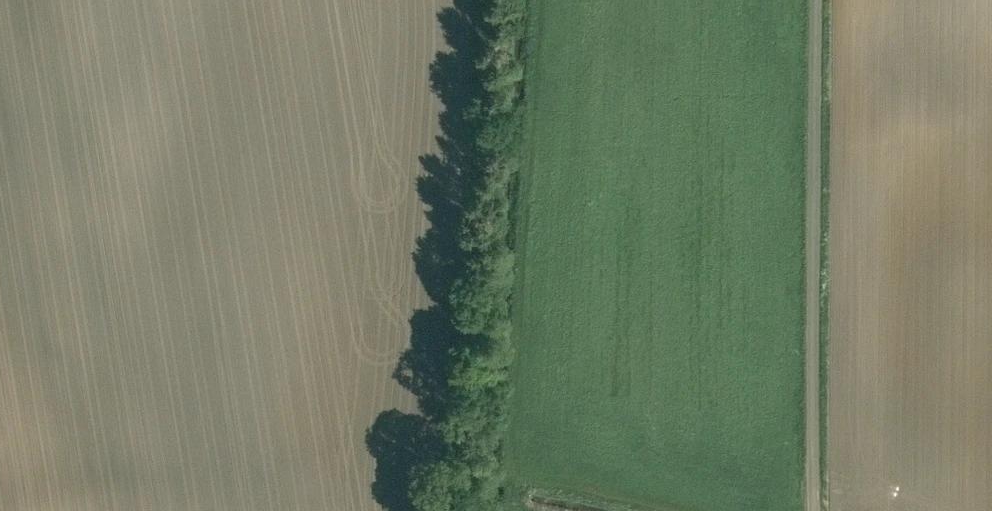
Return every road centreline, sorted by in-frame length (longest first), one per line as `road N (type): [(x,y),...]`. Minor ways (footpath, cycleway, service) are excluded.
road 1 (unclassified): [(827,0),(822,510)]

